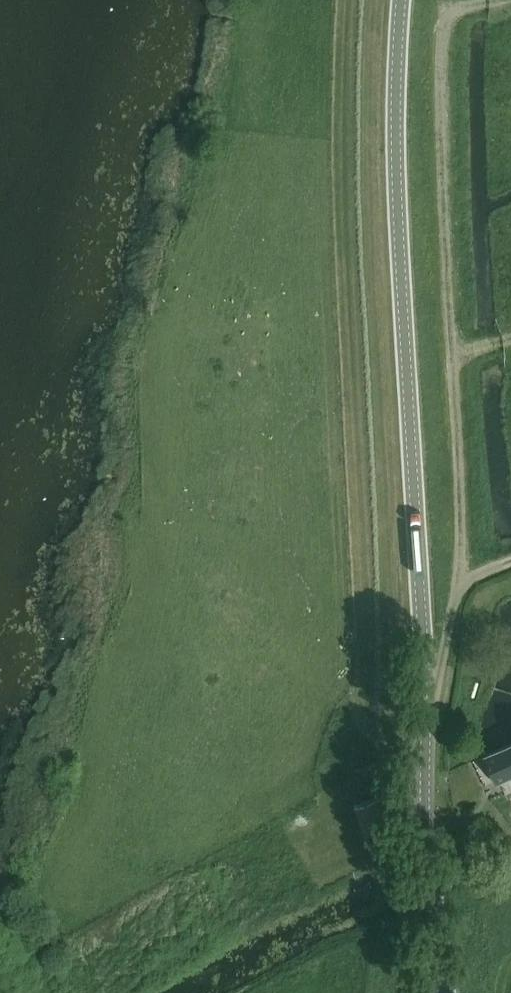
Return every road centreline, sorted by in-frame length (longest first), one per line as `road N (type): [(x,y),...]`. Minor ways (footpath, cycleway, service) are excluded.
road 1 (unclassified): [(445,992),(428,838),(398,172),(403,0)]
road 2 (track): [(467,11),(449,33),(458,593)]
road 3 (track): [(426,717),(442,684),(455,597),(510,560)]

